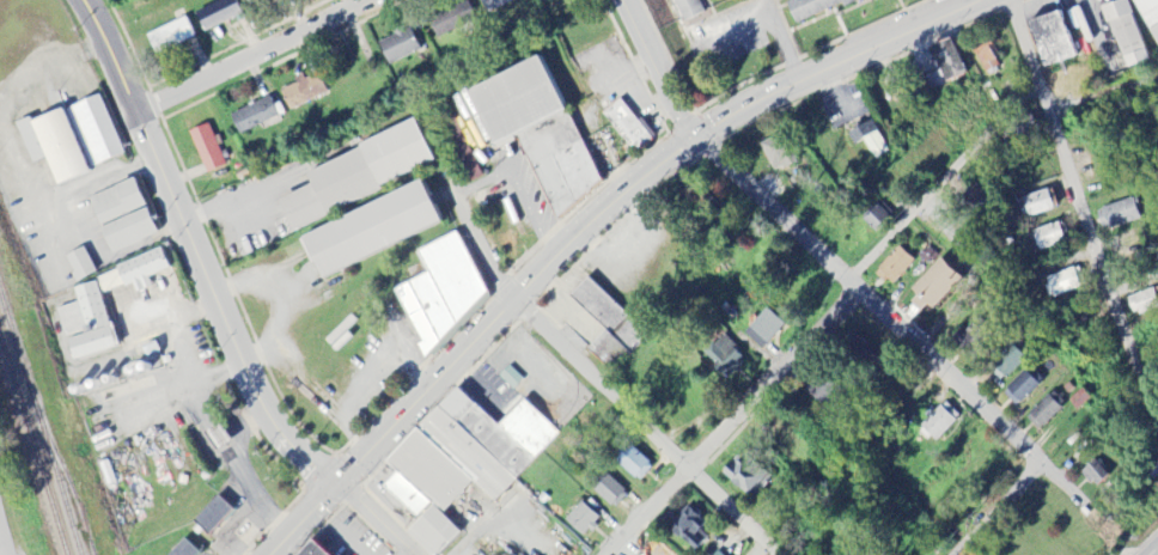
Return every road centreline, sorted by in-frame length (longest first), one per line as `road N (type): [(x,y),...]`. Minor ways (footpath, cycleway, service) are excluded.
road 1 (residential): [(267,554),(574,234),(653,164),(770,96),(985,0)]
road 2 (residential): [(413,554),(335,482),(317,476),(258,401),(81,0)]
road 3 (residential): [(609,554),(1038,83)]
road 4 (residential): [(1105,526),(849,283),(685,142)]
road 5 (residential): [(777,554),(508,303),(423,127)]
road 6 (residential): [(1009,0),(1150,429)]
road 7 (residential): [(135,114),(369,0)]
road 8 (residential): [(685,142),(619,0)]
road 9 (residential): [(956,554),(1041,463)]

